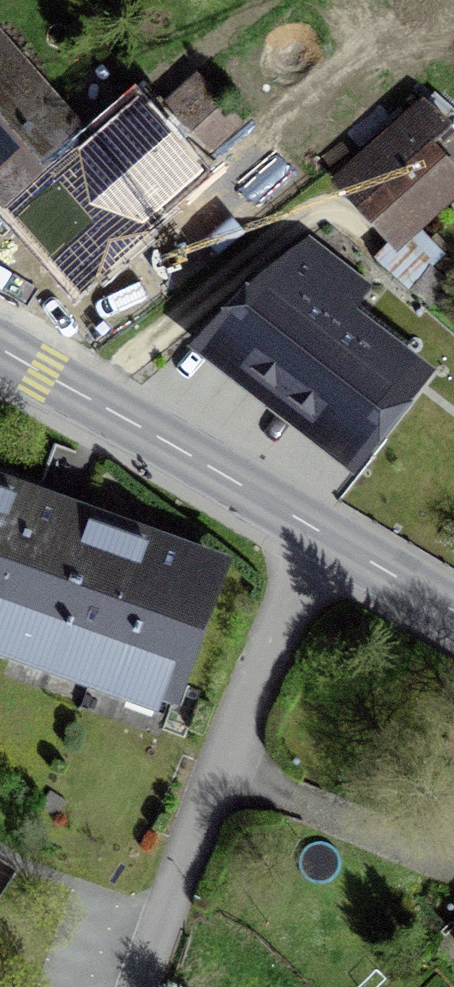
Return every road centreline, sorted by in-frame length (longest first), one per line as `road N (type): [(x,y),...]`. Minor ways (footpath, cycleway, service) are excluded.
road 1 (residential): [(136,986),(210,776),(331,542)]
road 2 (tertiary): [(331,542),(0,347)]
road 3 (track): [(85,399),(314,209),(373,247)]
road 4 (tertiary): [(453,615),(331,542)]

